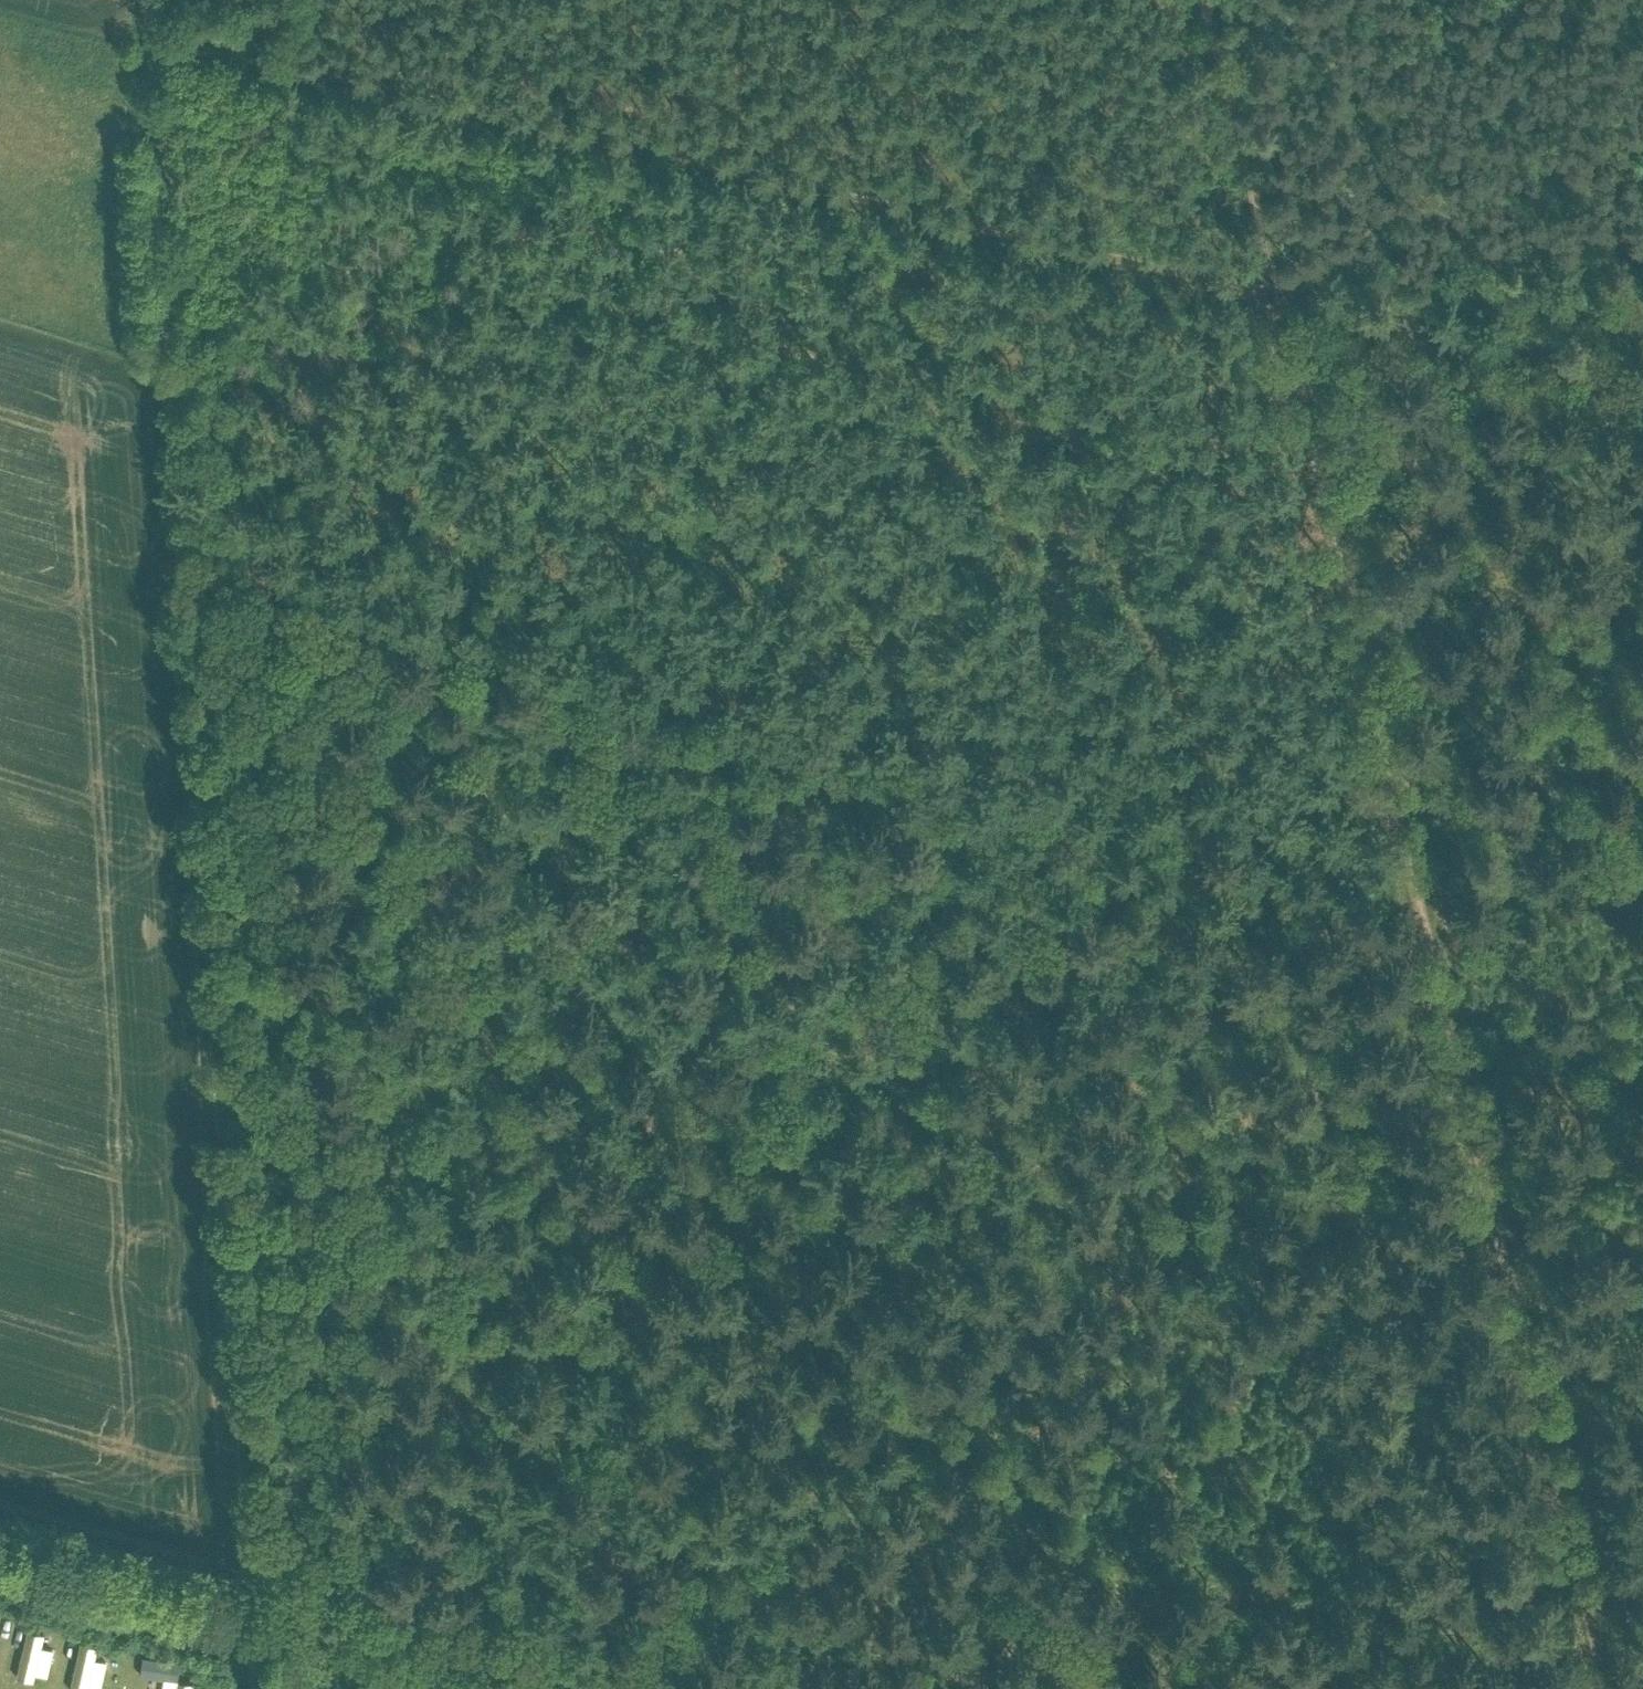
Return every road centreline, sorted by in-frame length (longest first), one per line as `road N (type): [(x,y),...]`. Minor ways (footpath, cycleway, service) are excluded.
road 1 (track): [(143,0),(243,1587)]
road 2 (track): [(1280,286),(145,34)]
road 3 (track): [(1611,1688),(1418,875)]
road 4 (track): [(1280,286),(1418,875)]
road 5 (track): [(1280,286),(1642,367)]
road 6 (track): [(1210,0),(1280,286)]
road 7 (unclassified): [(243,1587),(0,1522)]
road 8 (track): [(484,1688),(253,1625)]

